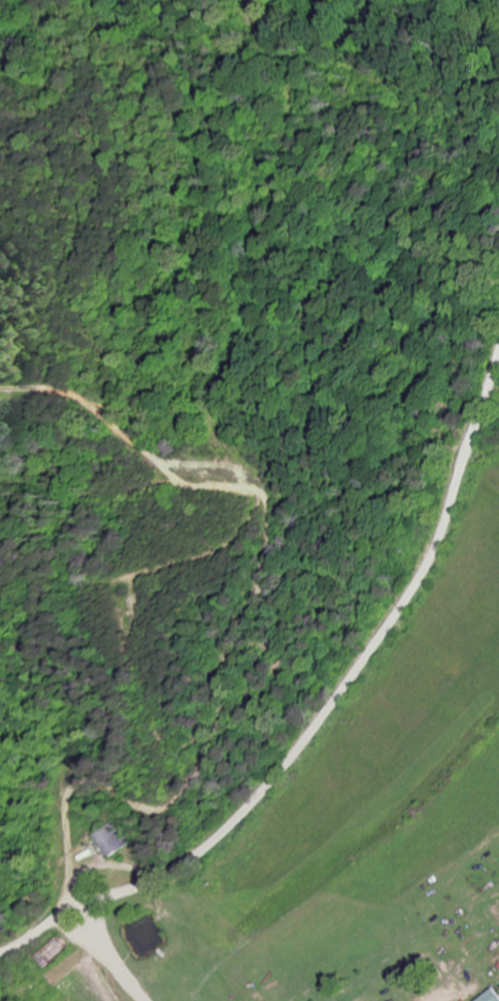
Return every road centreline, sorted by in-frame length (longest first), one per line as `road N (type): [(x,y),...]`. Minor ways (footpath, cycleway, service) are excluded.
road 1 (residential): [(0,957),(205,848),(307,741),(408,599),(440,539),(498,342)]
road 2 (residential): [(83,907),(67,847),(79,718),(153,623),(171,611),(238,598),(270,577),(276,514),(240,468),(152,456),(78,395),(0,394)]

